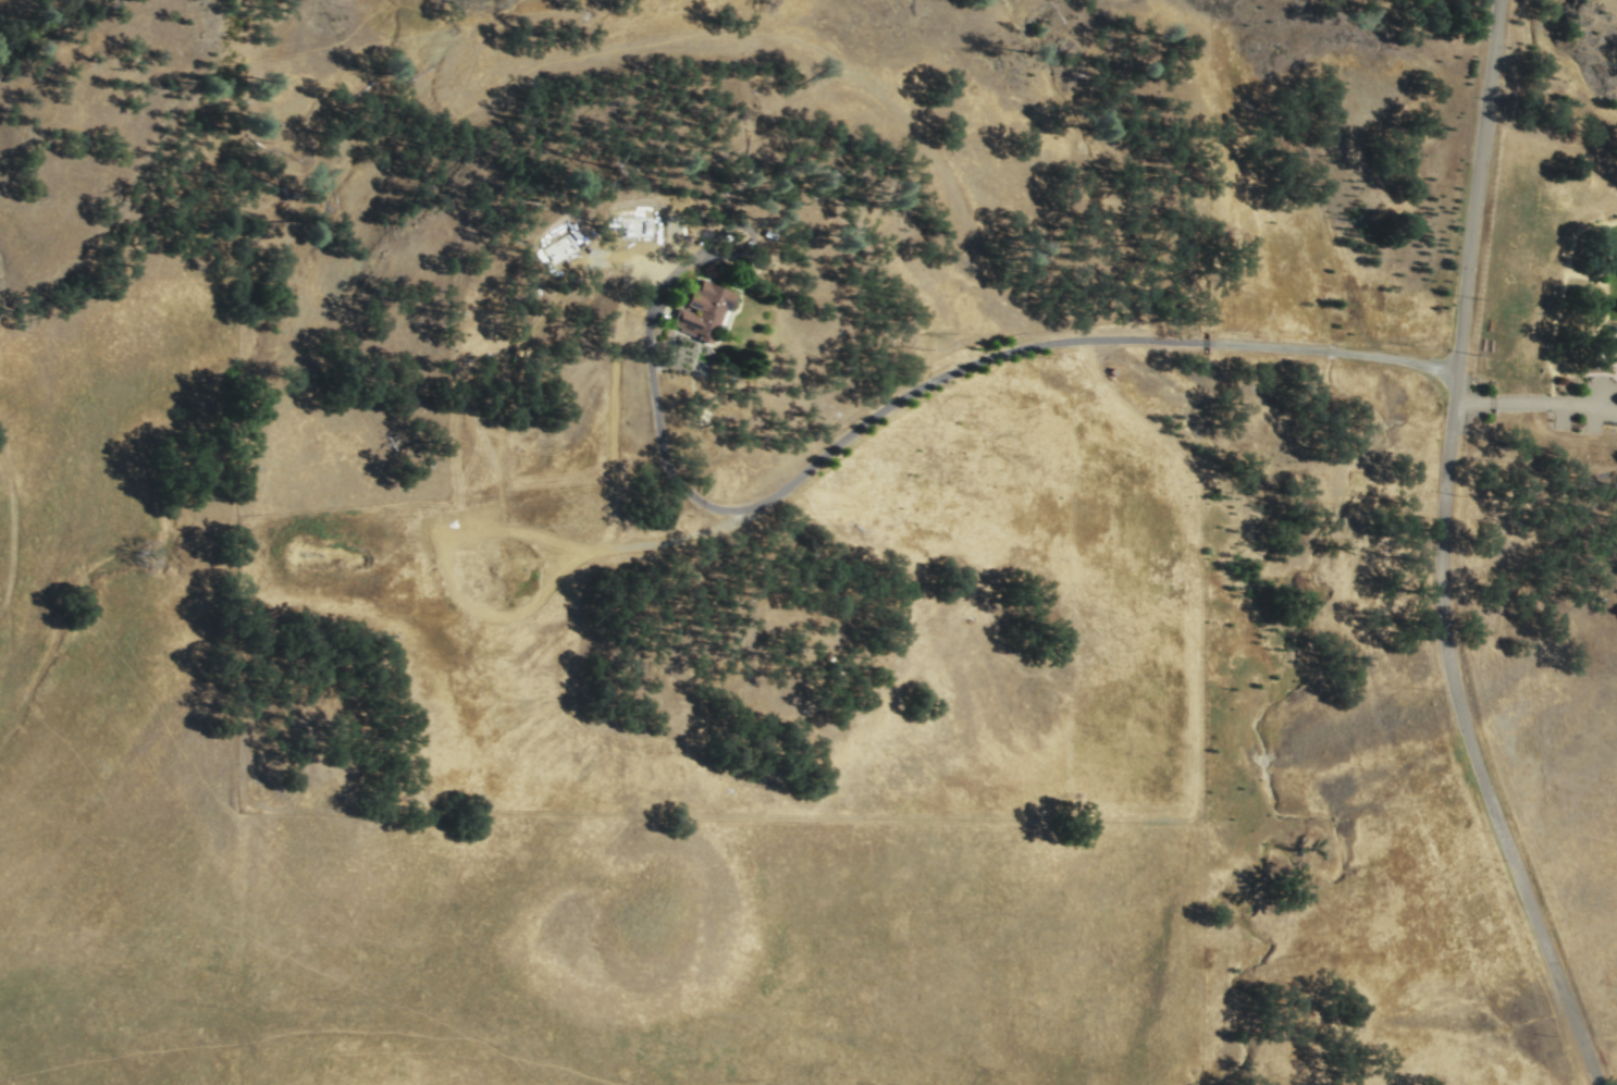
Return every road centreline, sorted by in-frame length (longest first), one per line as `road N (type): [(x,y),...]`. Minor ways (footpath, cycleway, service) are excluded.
road 1 (residential): [(1604,1084),(1461,720),(1441,587),(1454,368),(1496,0)]
road 2 (track): [(0,628),(15,593),(18,506),(0,433)]

